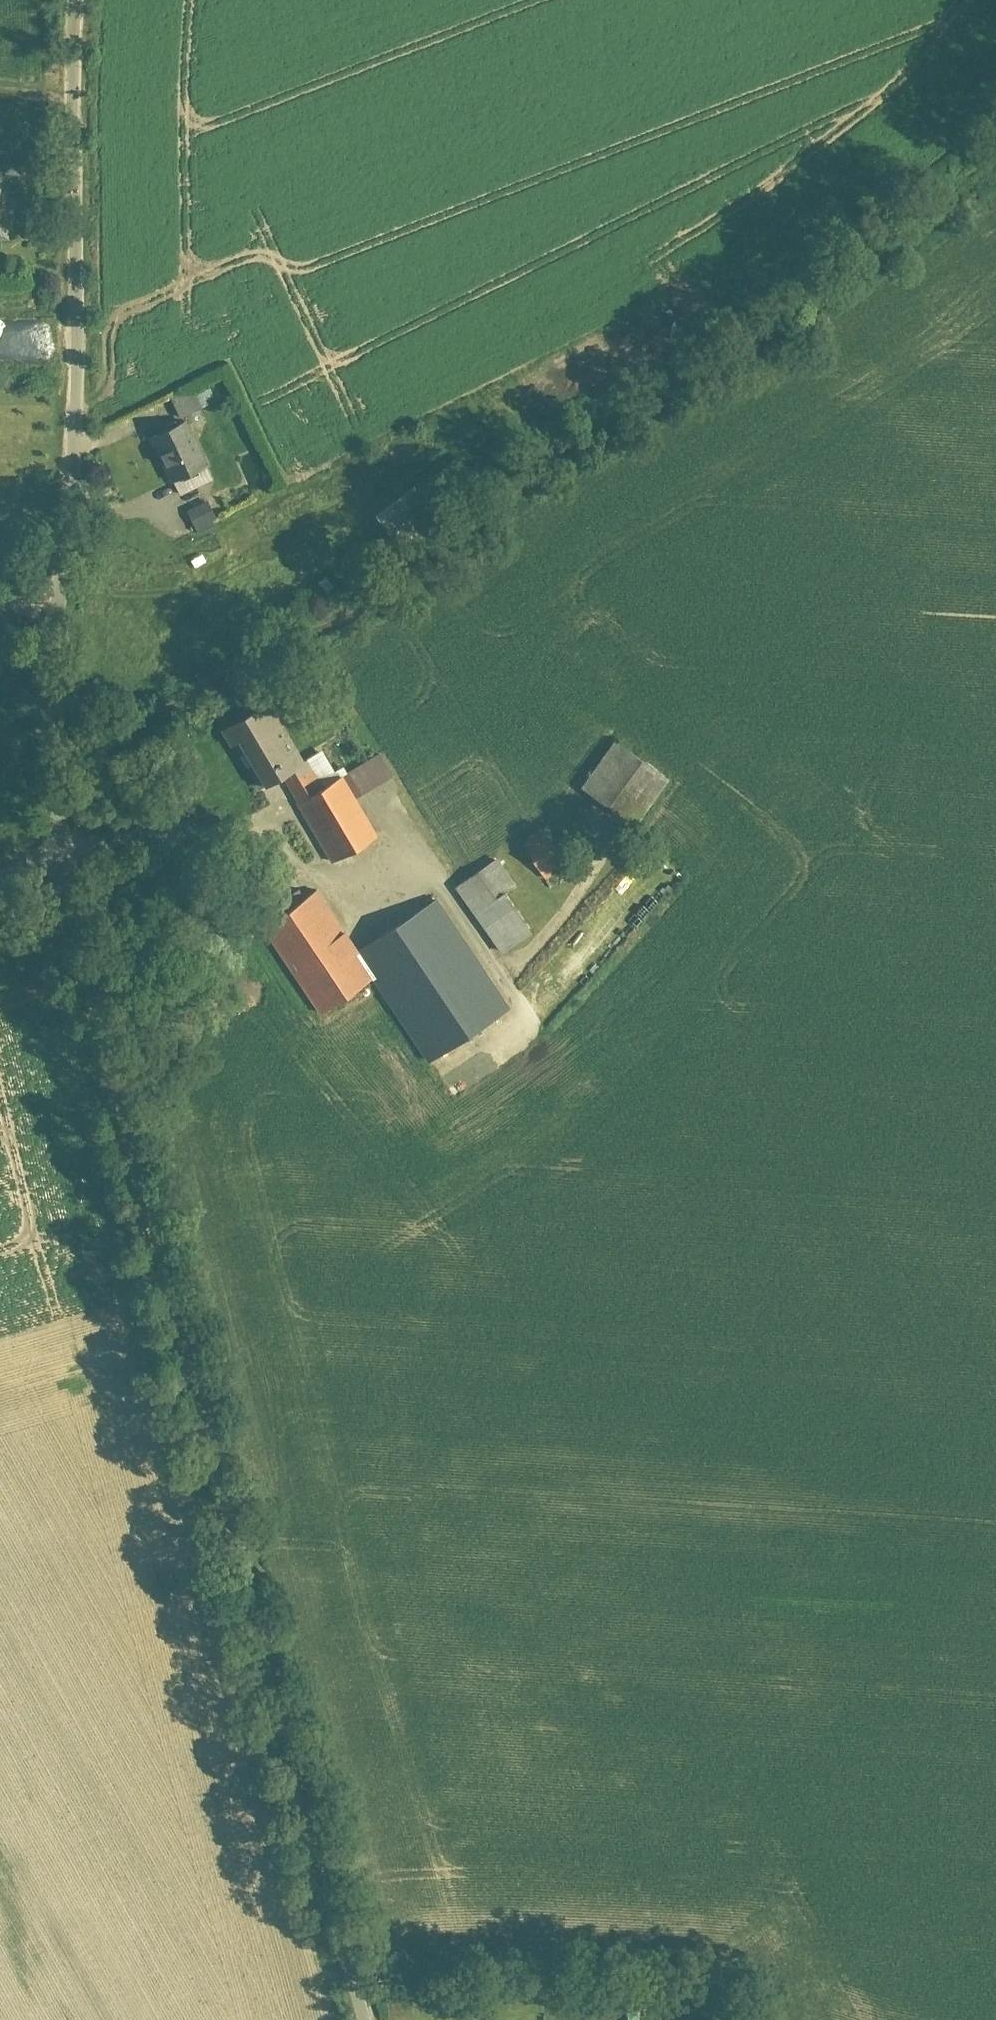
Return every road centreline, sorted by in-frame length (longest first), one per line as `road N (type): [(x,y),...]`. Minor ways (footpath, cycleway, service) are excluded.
road 1 (unclassified): [(50,861),(365,2019)]
road 2 (unclassified): [(87,0),(58,238),(50,861)]

